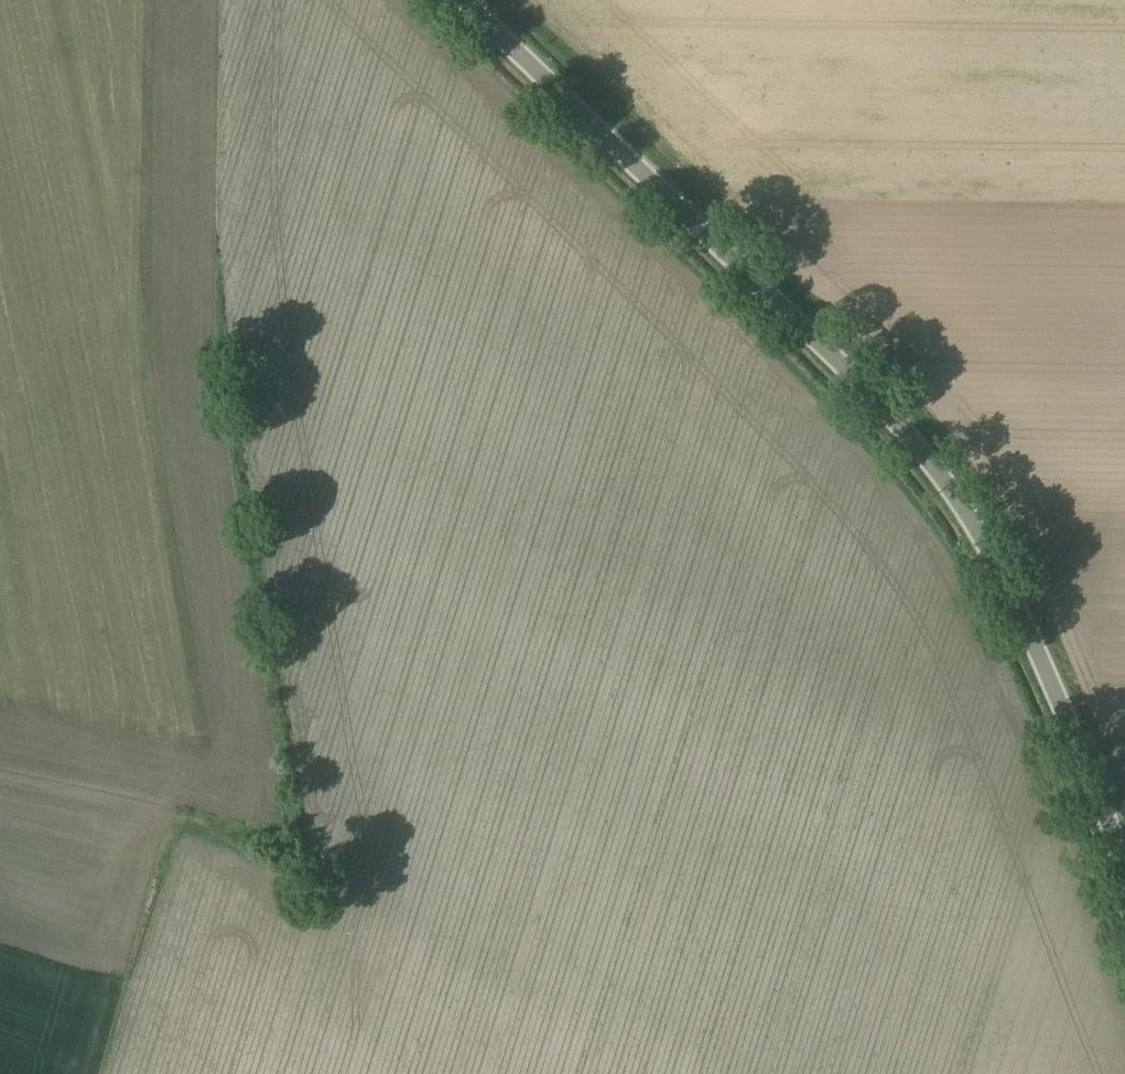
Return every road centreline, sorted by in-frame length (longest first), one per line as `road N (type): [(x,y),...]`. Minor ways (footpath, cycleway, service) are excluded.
road 1 (unclassified): [(1124,866),(1062,695),(1004,574),(938,472),(859,380),(466,0)]

